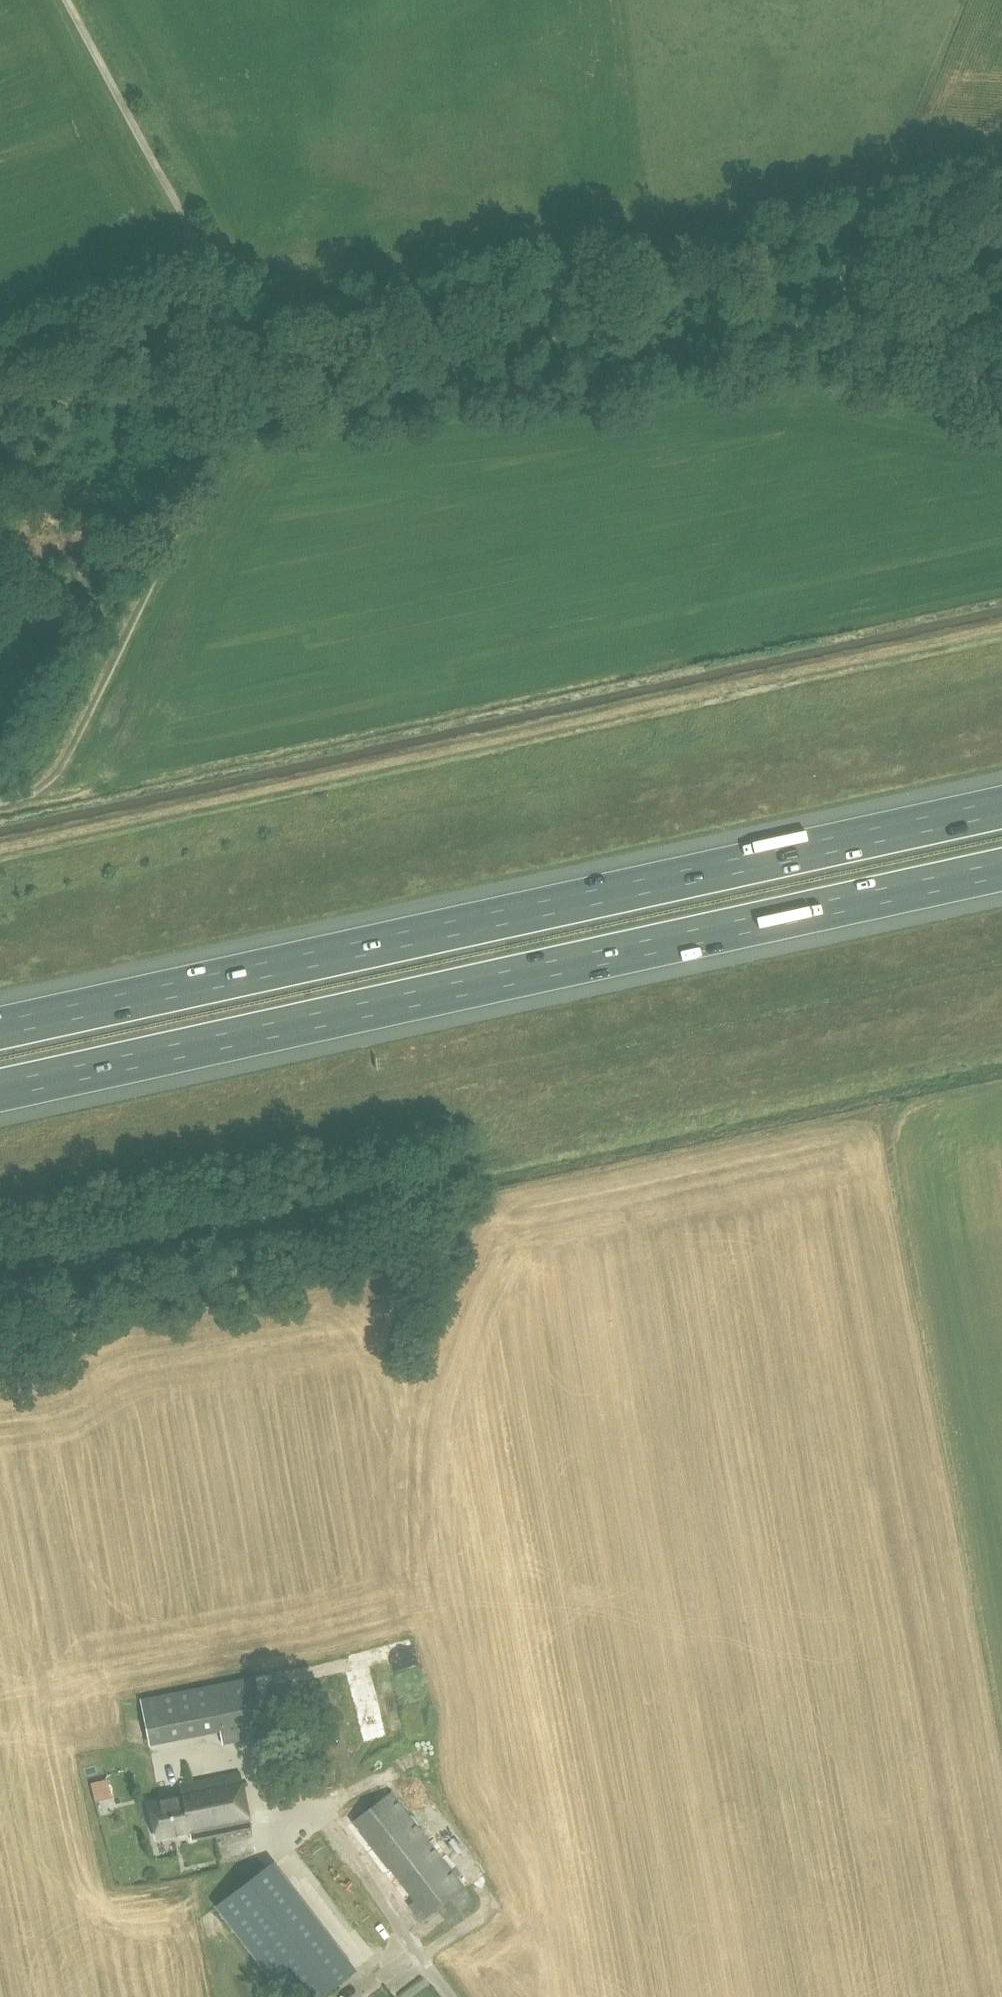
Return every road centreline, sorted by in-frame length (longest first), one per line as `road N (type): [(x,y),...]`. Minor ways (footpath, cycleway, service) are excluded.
road 1 (track): [(35,789),(64,758),(247,393),(269,371),(329,351),(408,359),(494,352),(1001,295)]
road 2 (motorway): [(0,1090),(1001,869)]
road 3 (motorway): [(1001,807),(0,1027)]
road 4 (track): [(830,318),(885,202)]

